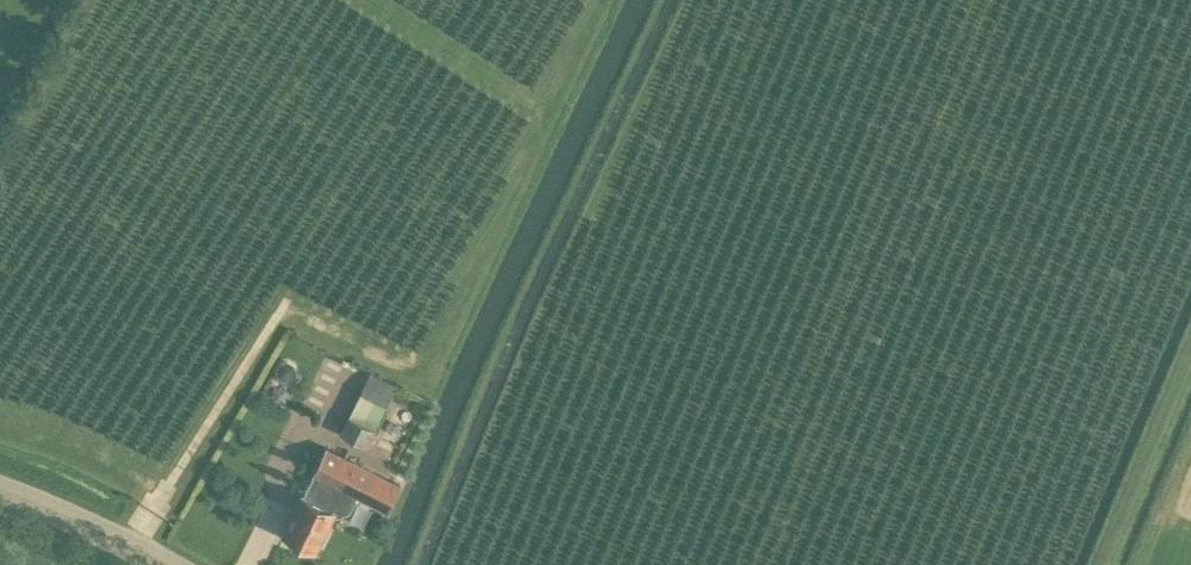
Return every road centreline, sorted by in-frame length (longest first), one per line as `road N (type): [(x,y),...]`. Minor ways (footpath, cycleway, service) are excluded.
road 1 (tertiary): [(156,564),(44,504),(0,491)]

